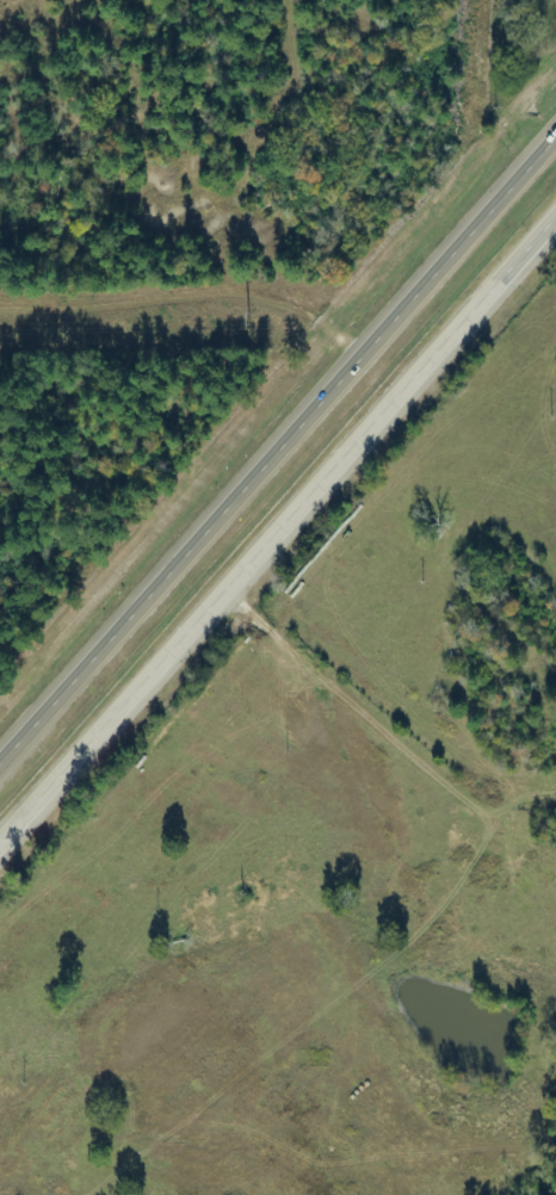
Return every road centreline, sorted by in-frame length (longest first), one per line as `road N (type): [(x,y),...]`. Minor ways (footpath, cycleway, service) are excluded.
road 1 (trunk): [(555,136),(0,755)]
road 2 (trunk): [(0,830),(555,219)]
road 3 (track): [(358,357),(290,297),(259,292),(0,308)]

